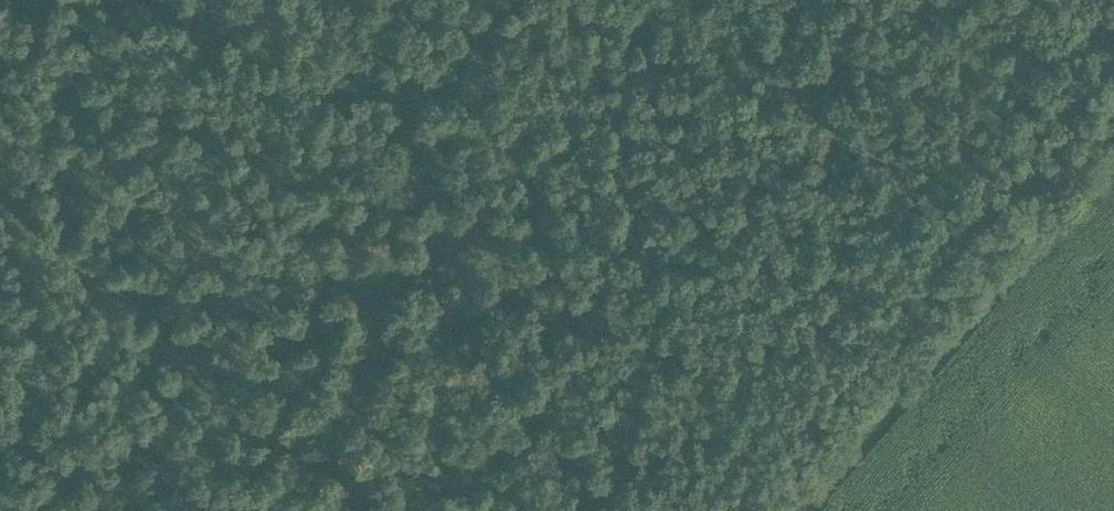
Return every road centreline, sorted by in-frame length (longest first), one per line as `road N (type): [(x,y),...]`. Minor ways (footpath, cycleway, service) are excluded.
road 1 (track): [(505,0),(91,510)]
road 2 (track): [(0,202),(368,510)]

